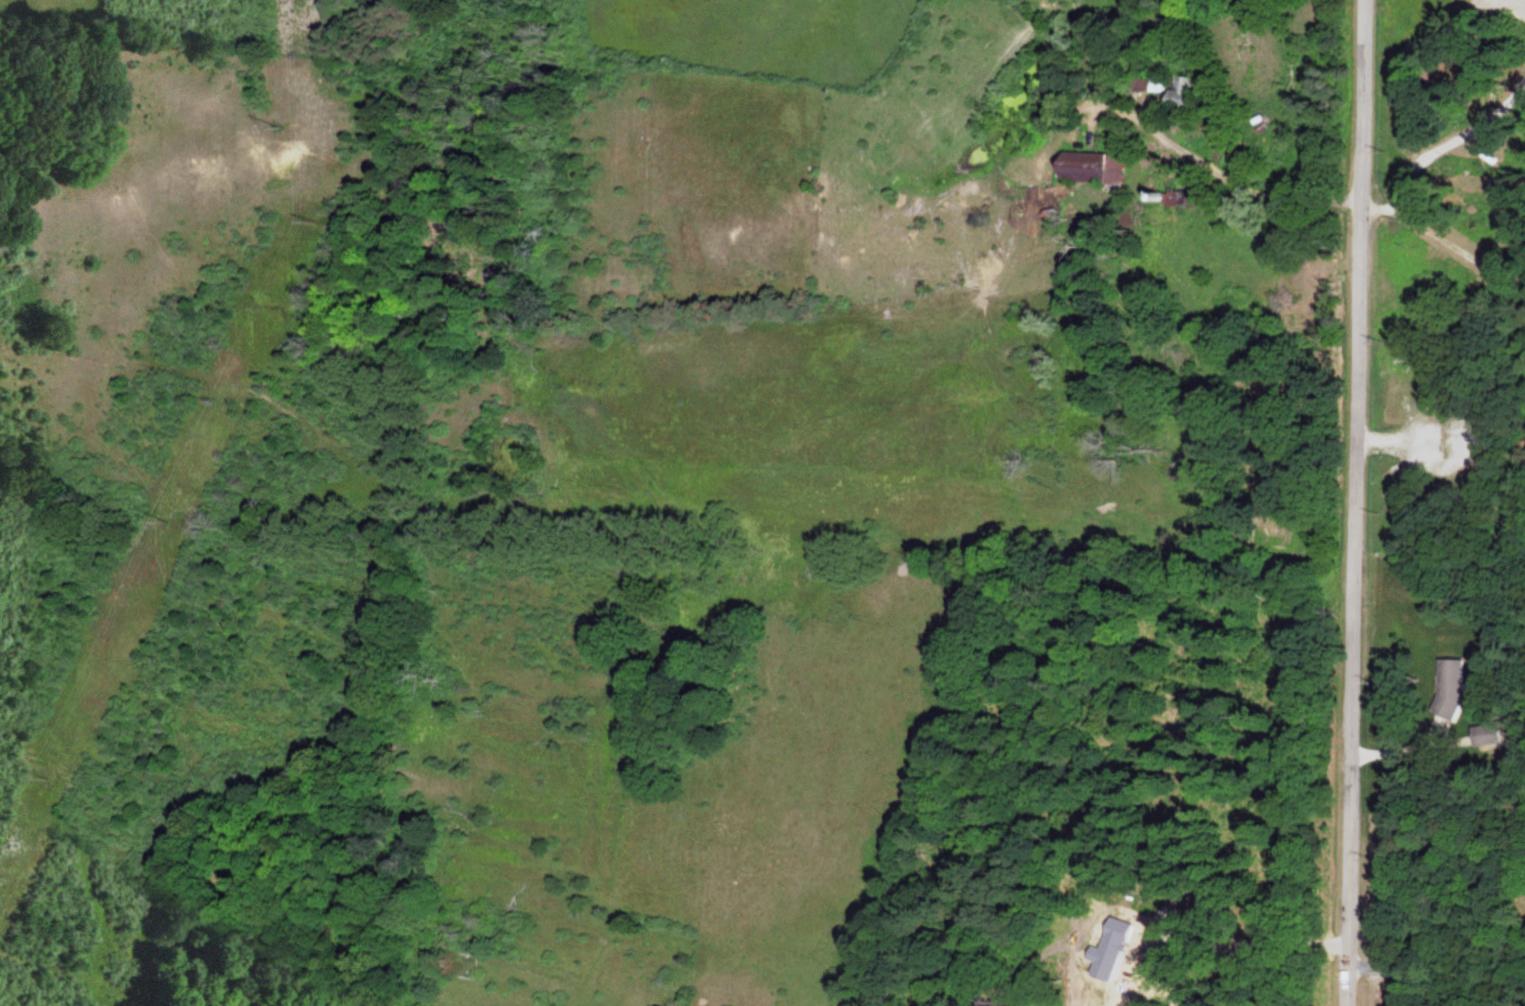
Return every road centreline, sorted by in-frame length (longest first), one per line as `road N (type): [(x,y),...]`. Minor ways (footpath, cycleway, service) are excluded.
road 1 (residential): [(1350,1005),(1372,0)]

